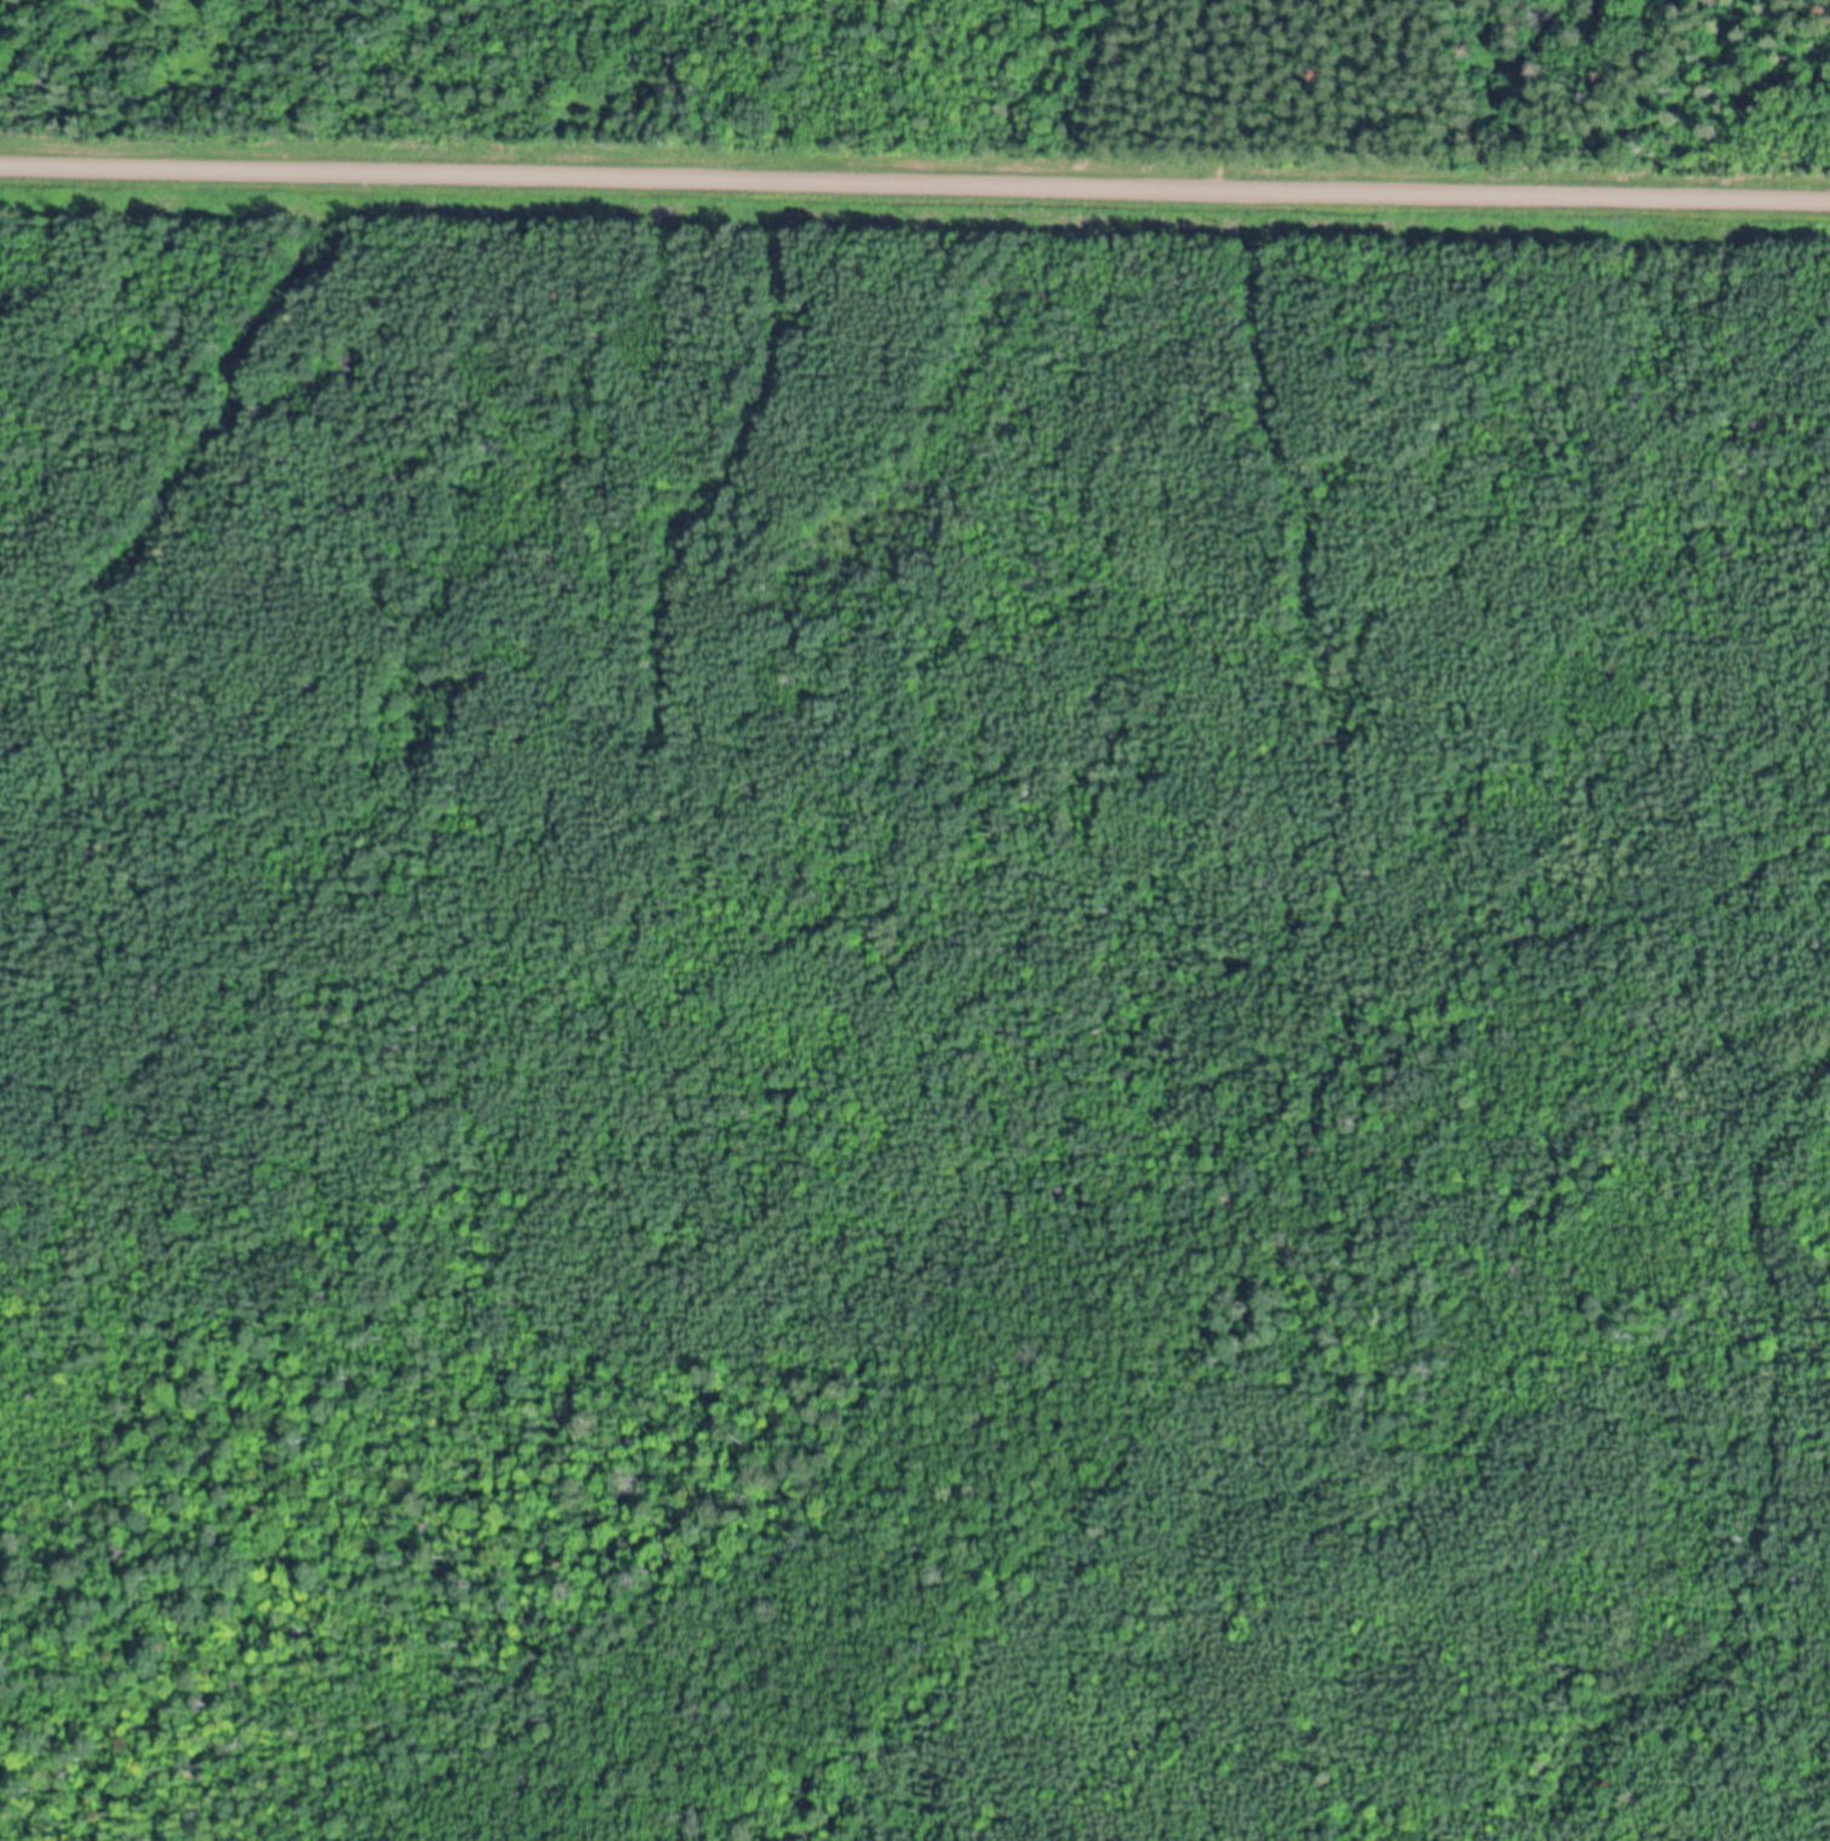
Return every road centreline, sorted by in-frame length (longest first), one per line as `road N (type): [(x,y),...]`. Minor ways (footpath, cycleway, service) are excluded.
road 1 (residential): [(0,169),(1829,202)]

